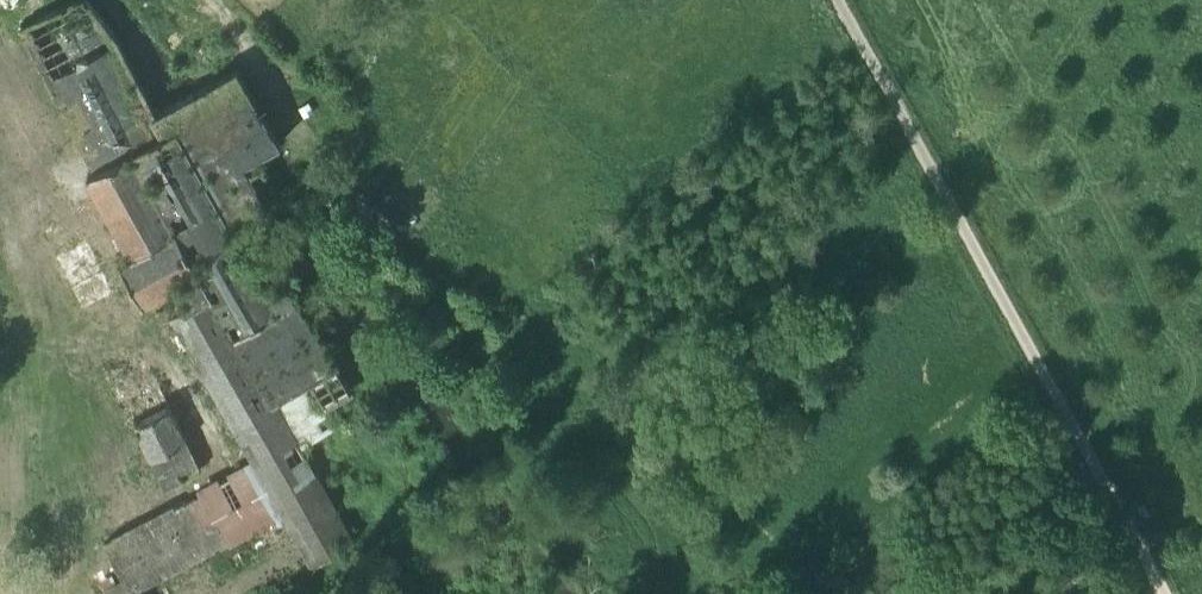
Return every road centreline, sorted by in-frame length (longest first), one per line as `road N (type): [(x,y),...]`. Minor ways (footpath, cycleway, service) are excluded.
road 1 (track): [(836,0),(1164,593)]
road 2 (track): [(206,0),(249,43),(322,195)]

